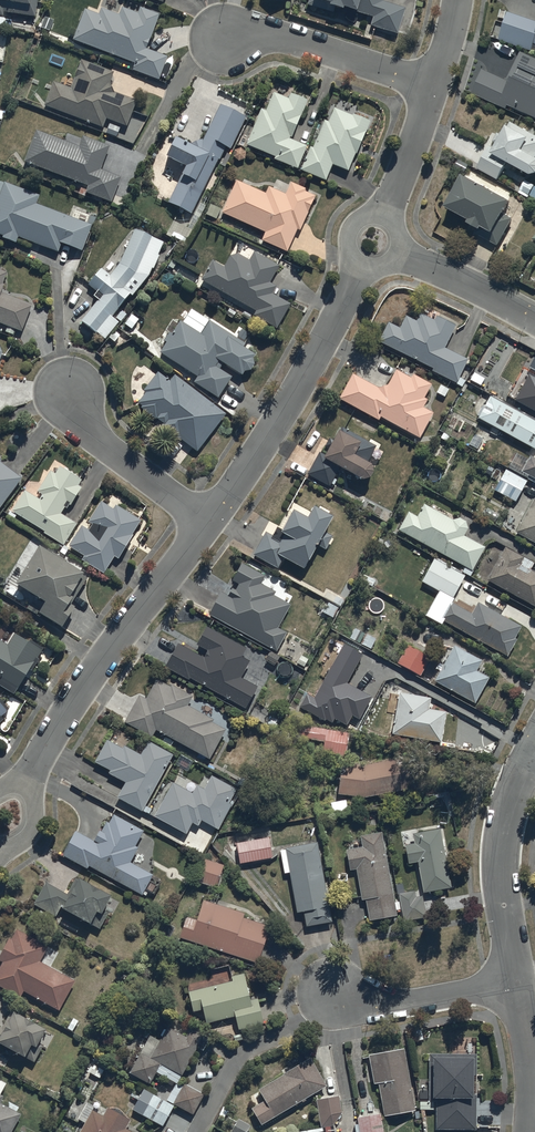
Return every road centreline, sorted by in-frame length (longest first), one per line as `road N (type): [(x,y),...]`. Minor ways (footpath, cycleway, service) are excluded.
road 1 (residential): [(208,526),(105,651),(25,780)]
road 2 (residential): [(366,266),(296,398),(208,526)]
road 3 (residential): [(534,751),(511,802),(500,860),(518,984)]
road 4 (residential): [(434,86),(284,38),(229,39)]
road 5 (residential): [(208,526),(92,433),(69,390)]
road 6 (residential): [(518,984),(381,1005),(331,991)]
road 7 (residential): [(398,255),(534,320)]
road 8 (residential): [(518,984),(532,1051),(531,1131)]
road 9 (residential): [(434,86),(386,217)]

